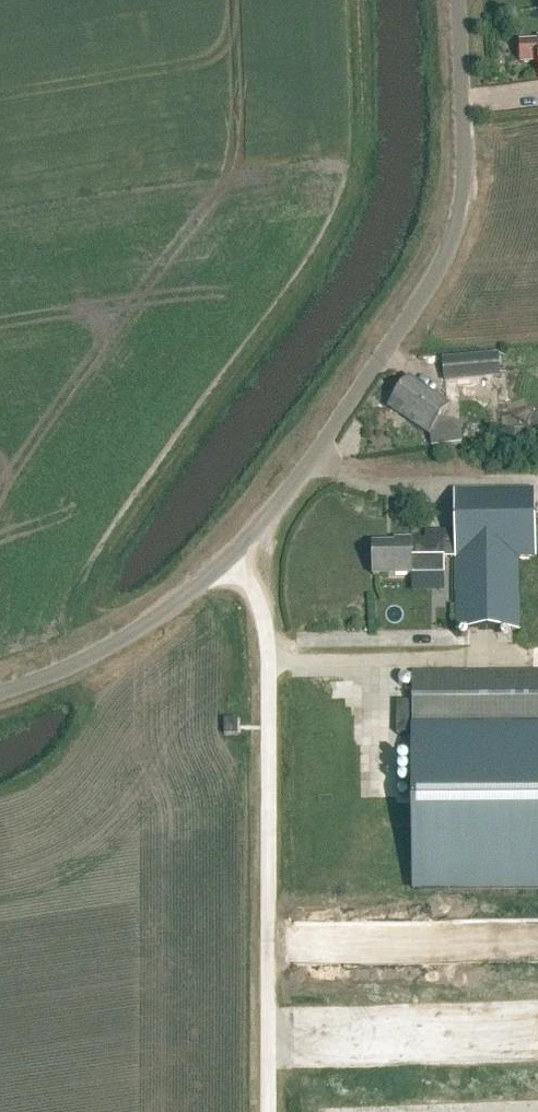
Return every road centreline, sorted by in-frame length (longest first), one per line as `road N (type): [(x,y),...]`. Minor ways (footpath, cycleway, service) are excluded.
road 1 (unclassified): [(0,692),(78,662),(212,578),(265,530),(292,479),(375,370),(454,233),(462,181),(455,0)]
road 2 (track): [(270,1111),(265,530)]

